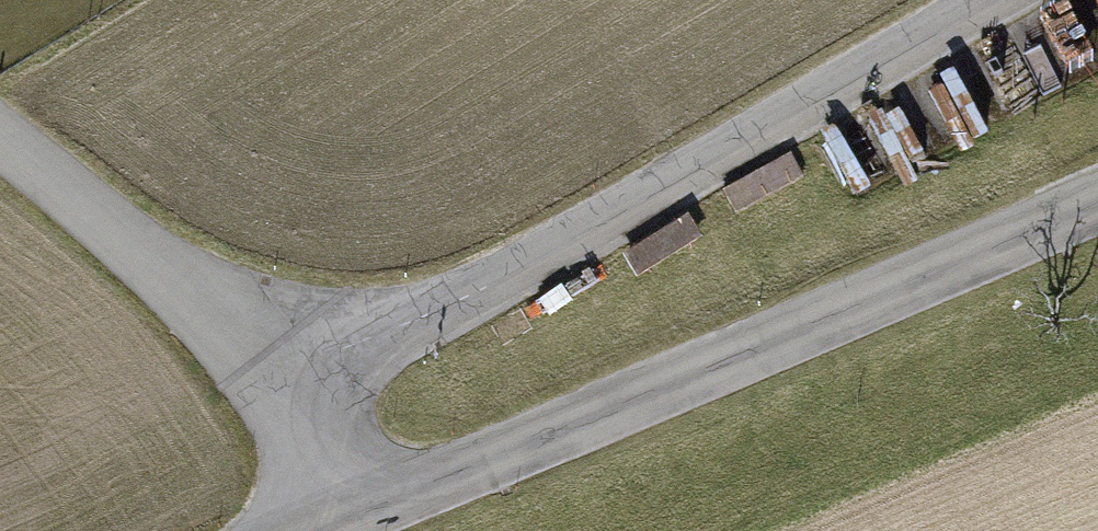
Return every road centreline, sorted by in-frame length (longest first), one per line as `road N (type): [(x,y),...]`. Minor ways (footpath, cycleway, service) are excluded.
road 1 (tertiary): [(1097,210),(358,519)]
road 2 (tertiary): [(297,382),(539,259),(1000,0)]
road 3 (residential): [(0,132),(297,382)]
road 4 (tertiary): [(358,519),(297,382)]

